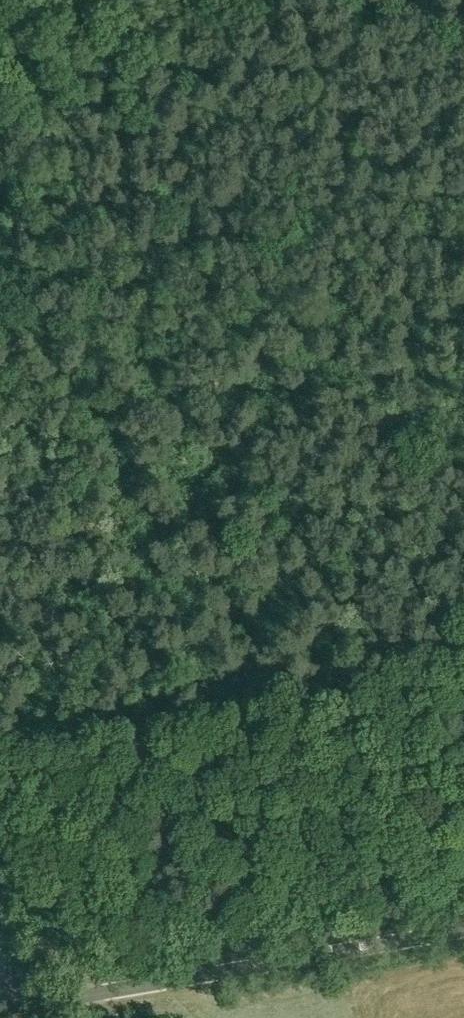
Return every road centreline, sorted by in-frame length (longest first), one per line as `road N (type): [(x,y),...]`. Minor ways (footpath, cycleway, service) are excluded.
road 1 (unclassified): [(0,1014),(463,934)]

